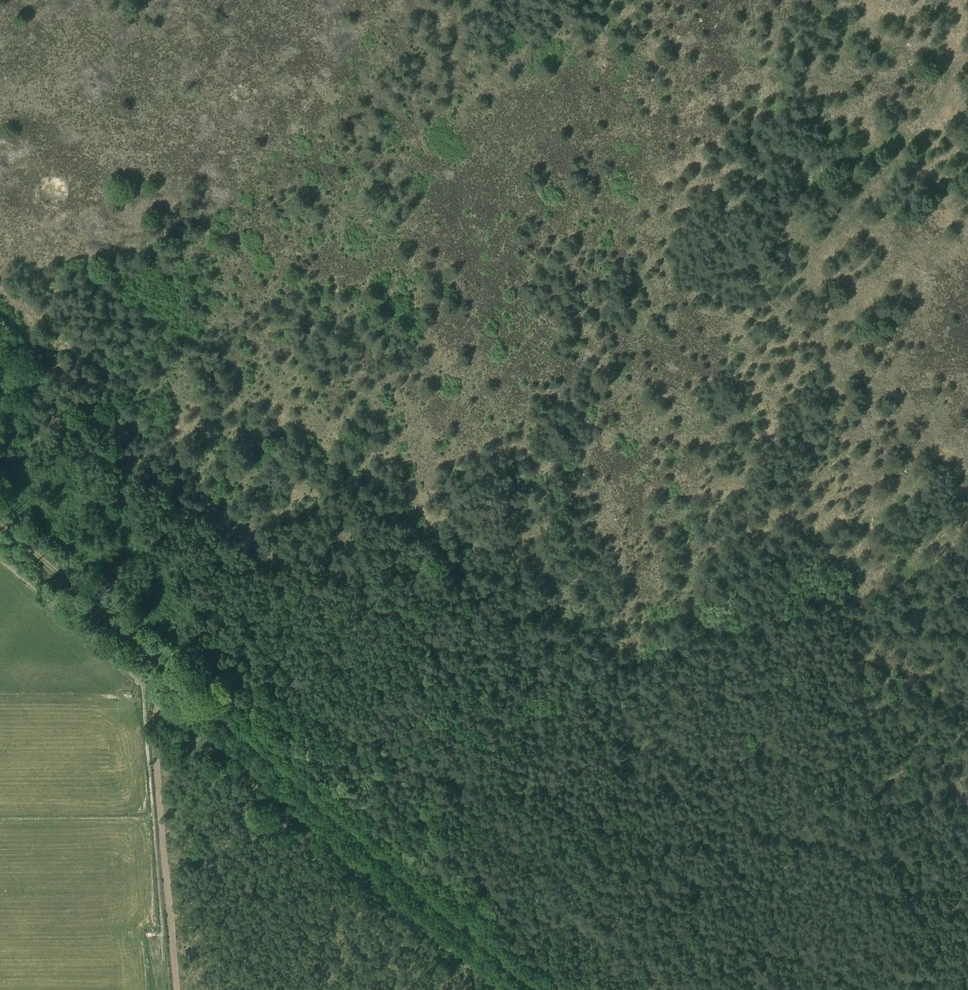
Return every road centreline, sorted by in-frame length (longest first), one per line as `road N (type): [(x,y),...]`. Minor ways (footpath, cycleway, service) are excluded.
road 1 (track): [(0,523),(535,989)]
road 2 (track): [(158,960),(162,932),(141,687),(0,558)]
road 3 (track): [(176,989),(152,737),(170,670)]

